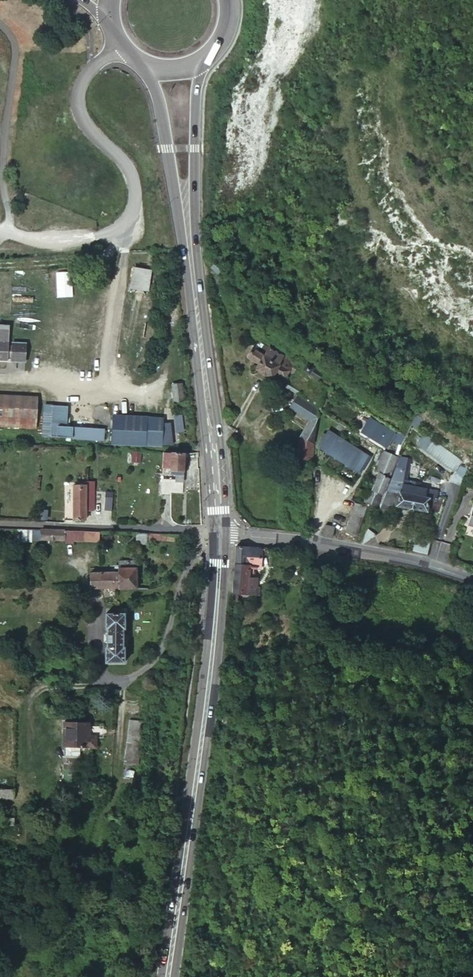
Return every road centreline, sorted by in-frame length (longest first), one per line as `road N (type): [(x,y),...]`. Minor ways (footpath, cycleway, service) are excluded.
road 1 (primary): [(169,976),(204,739),(220,531)]
road 2 (unclassified): [(122,45),(91,67),(78,95),(84,123),(133,180),(131,214),(93,236),(34,238),(6,230)]
road 3 (primary): [(142,62),(157,93),(202,348)]
road 4 (primary): [(202,348),(194,178),(203,60)]
road 5 (unclassified): [(472,577),(416,560),(220,531)]
road 6 (primary): [(220,531),(202,348)]

